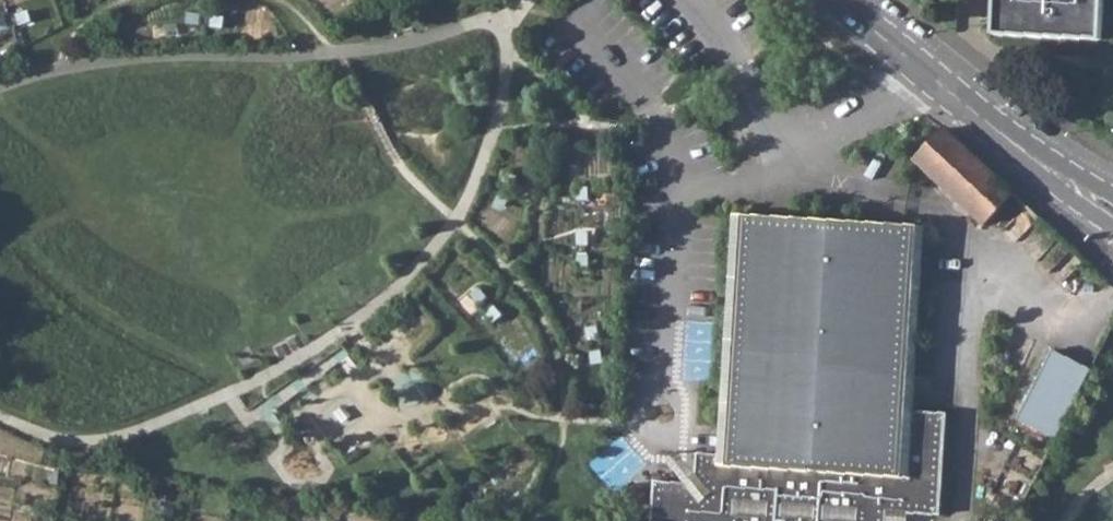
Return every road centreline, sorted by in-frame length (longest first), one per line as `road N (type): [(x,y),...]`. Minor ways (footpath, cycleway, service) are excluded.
road 1 (tertiary): [(836,0),(1046,167),(1112,210)]

